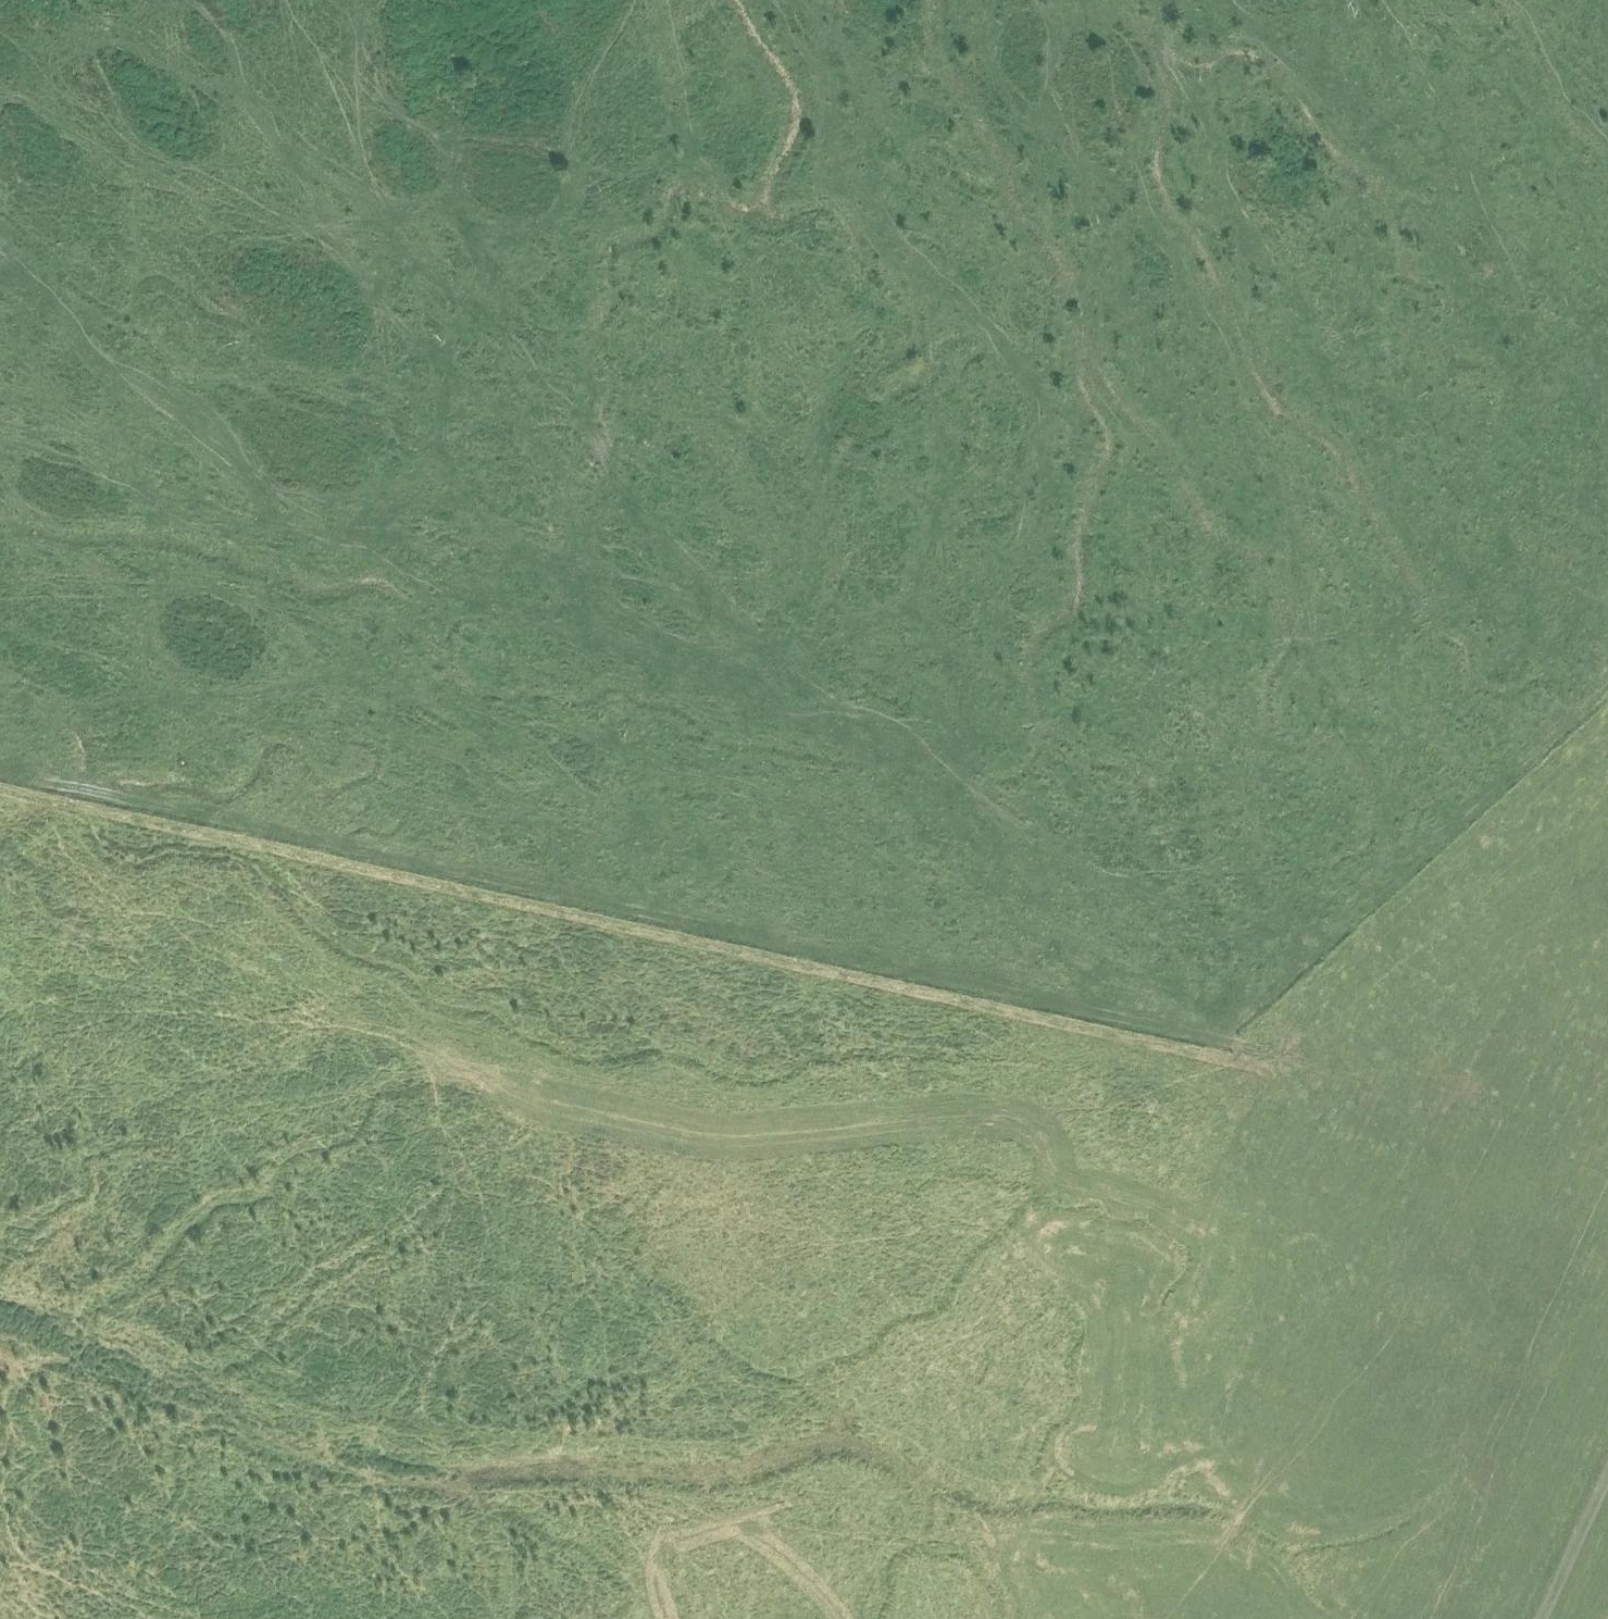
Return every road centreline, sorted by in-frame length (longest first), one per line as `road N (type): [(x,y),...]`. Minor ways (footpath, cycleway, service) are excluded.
road 1 (track): [(1543,1618),(1607,1479)]

